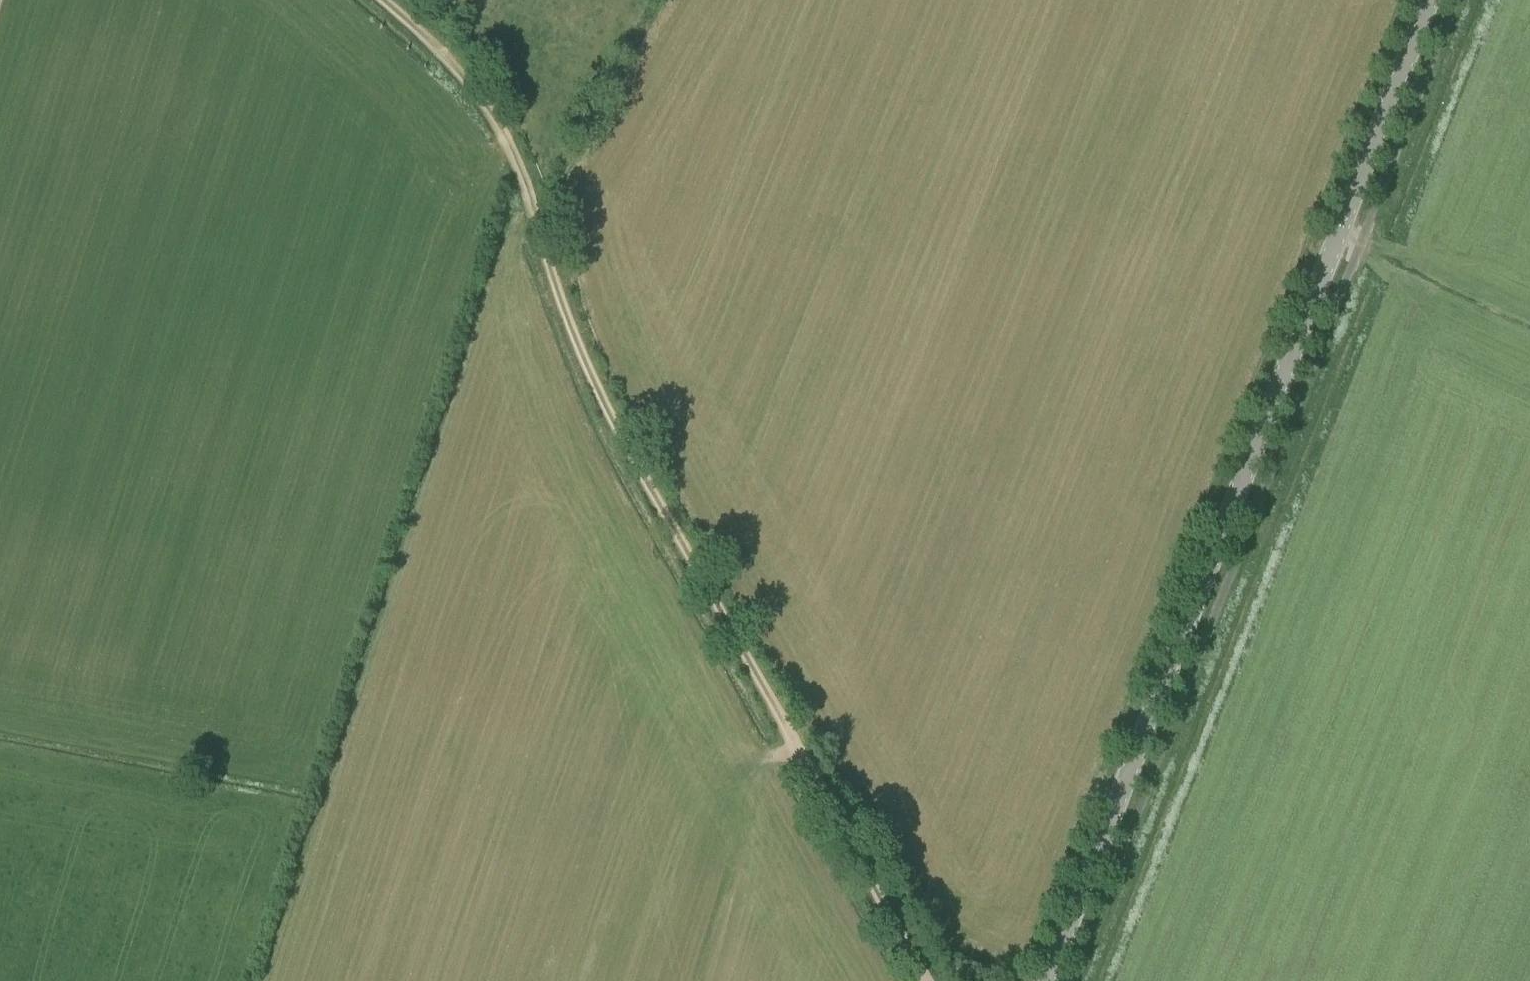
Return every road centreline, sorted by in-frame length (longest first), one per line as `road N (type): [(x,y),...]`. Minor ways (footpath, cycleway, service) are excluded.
road 1 (track): [(393,0),(481,89),(566,322),(666,519),(928,980)]
road 2 (tertiary): [(1043,980),(1426,0)]

